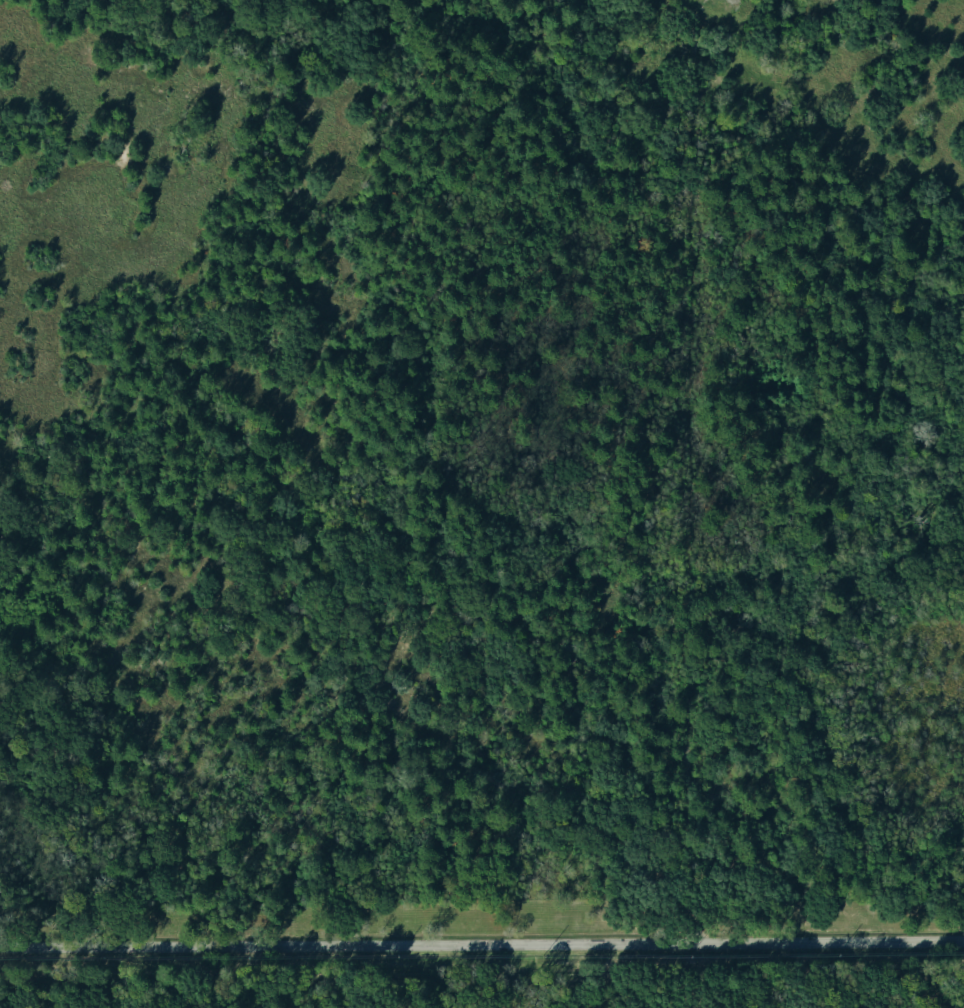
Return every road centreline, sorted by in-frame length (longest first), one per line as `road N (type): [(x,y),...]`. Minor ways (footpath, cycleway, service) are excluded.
road 1 (tertiary): [(963,941),(0,947)]

